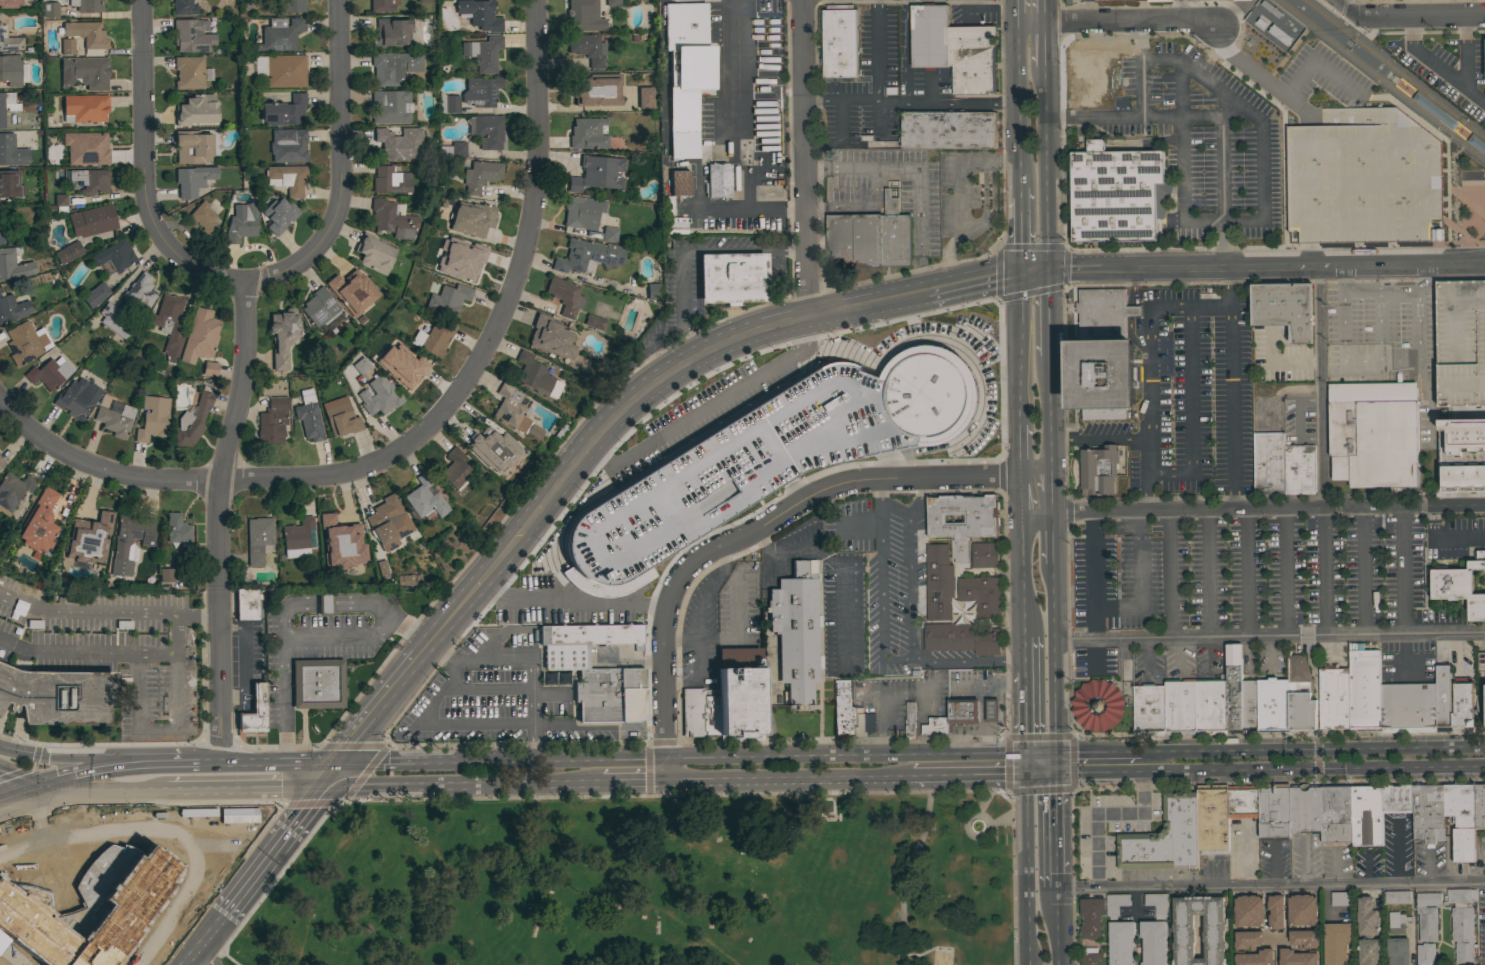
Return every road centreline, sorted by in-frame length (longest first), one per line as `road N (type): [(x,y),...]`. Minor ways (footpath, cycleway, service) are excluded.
road 1 (tertiary): [(416,658),(594,435),(660,376),(751,331),(952,283)]
road 2 (residential): [(219,479),(339,474),(414,440),(454,401),(492,338),(534,211),(532,0)]
road 3 (residential): [(665,757),(666,604),(684,571),(713,549),(861,479),(1053,475)]
road 4 (residential): [(215,761),(215,524),(241,373),(243,280)]
road 5 (residential): [(1022,513),(1484,504)]
road 6 (tertiary): [(1484,261),(1049,270)]
road 7 (primary): [(1028,752),(665,757)]
road 8 (primary): [(1138,770),(1484,764)]
road 9 (primary): [(1484,744),(1140,750)]
road 10 (residential): [(243,280),(274,277),(307,258),(330,231),(342,198),(338,0)]
road 11 (residential): [(243,280),(203,273),(152,224),(143,186),(140,0)]
road 12 (primary): [(319,785),(598,780)]
road 13 (residential): [(219,479),(115,475),(63,456),(0,402)]
road 14 (primary): [(666,779),(908,774)]
road 15 (residential): [(801,0),(806,213)]
road 16 (primary): [(1049,270),(1045,63)]
road 17 (residential): [(1017,21),(1184,17),(1215,24)]
road 18 (primary): [(1028,772),(1030,963)]
road 19 (primary): [(1056,751),(1054,564)]
road 20 (primary): [(1017,21),(1020,186)]
road 21 (primary): [(223,917),(319,785)]
road 22 (primary): [(601,758),(440,760)]
road 23 (primary): [(1019,271),(1021,421)]
road 24 (primary): [(34,787),(165,787)]
road 25 (tertiary): [(337,761),(416,658)]
road 26 (primary): [(128,761),(0,747)]
road 27 (residential): [(1484,13),(1358,14)]
road 28 (primary): [(1022,513),(1026,638)]
road 29 (primary): [(908,774),(1028,772)]

